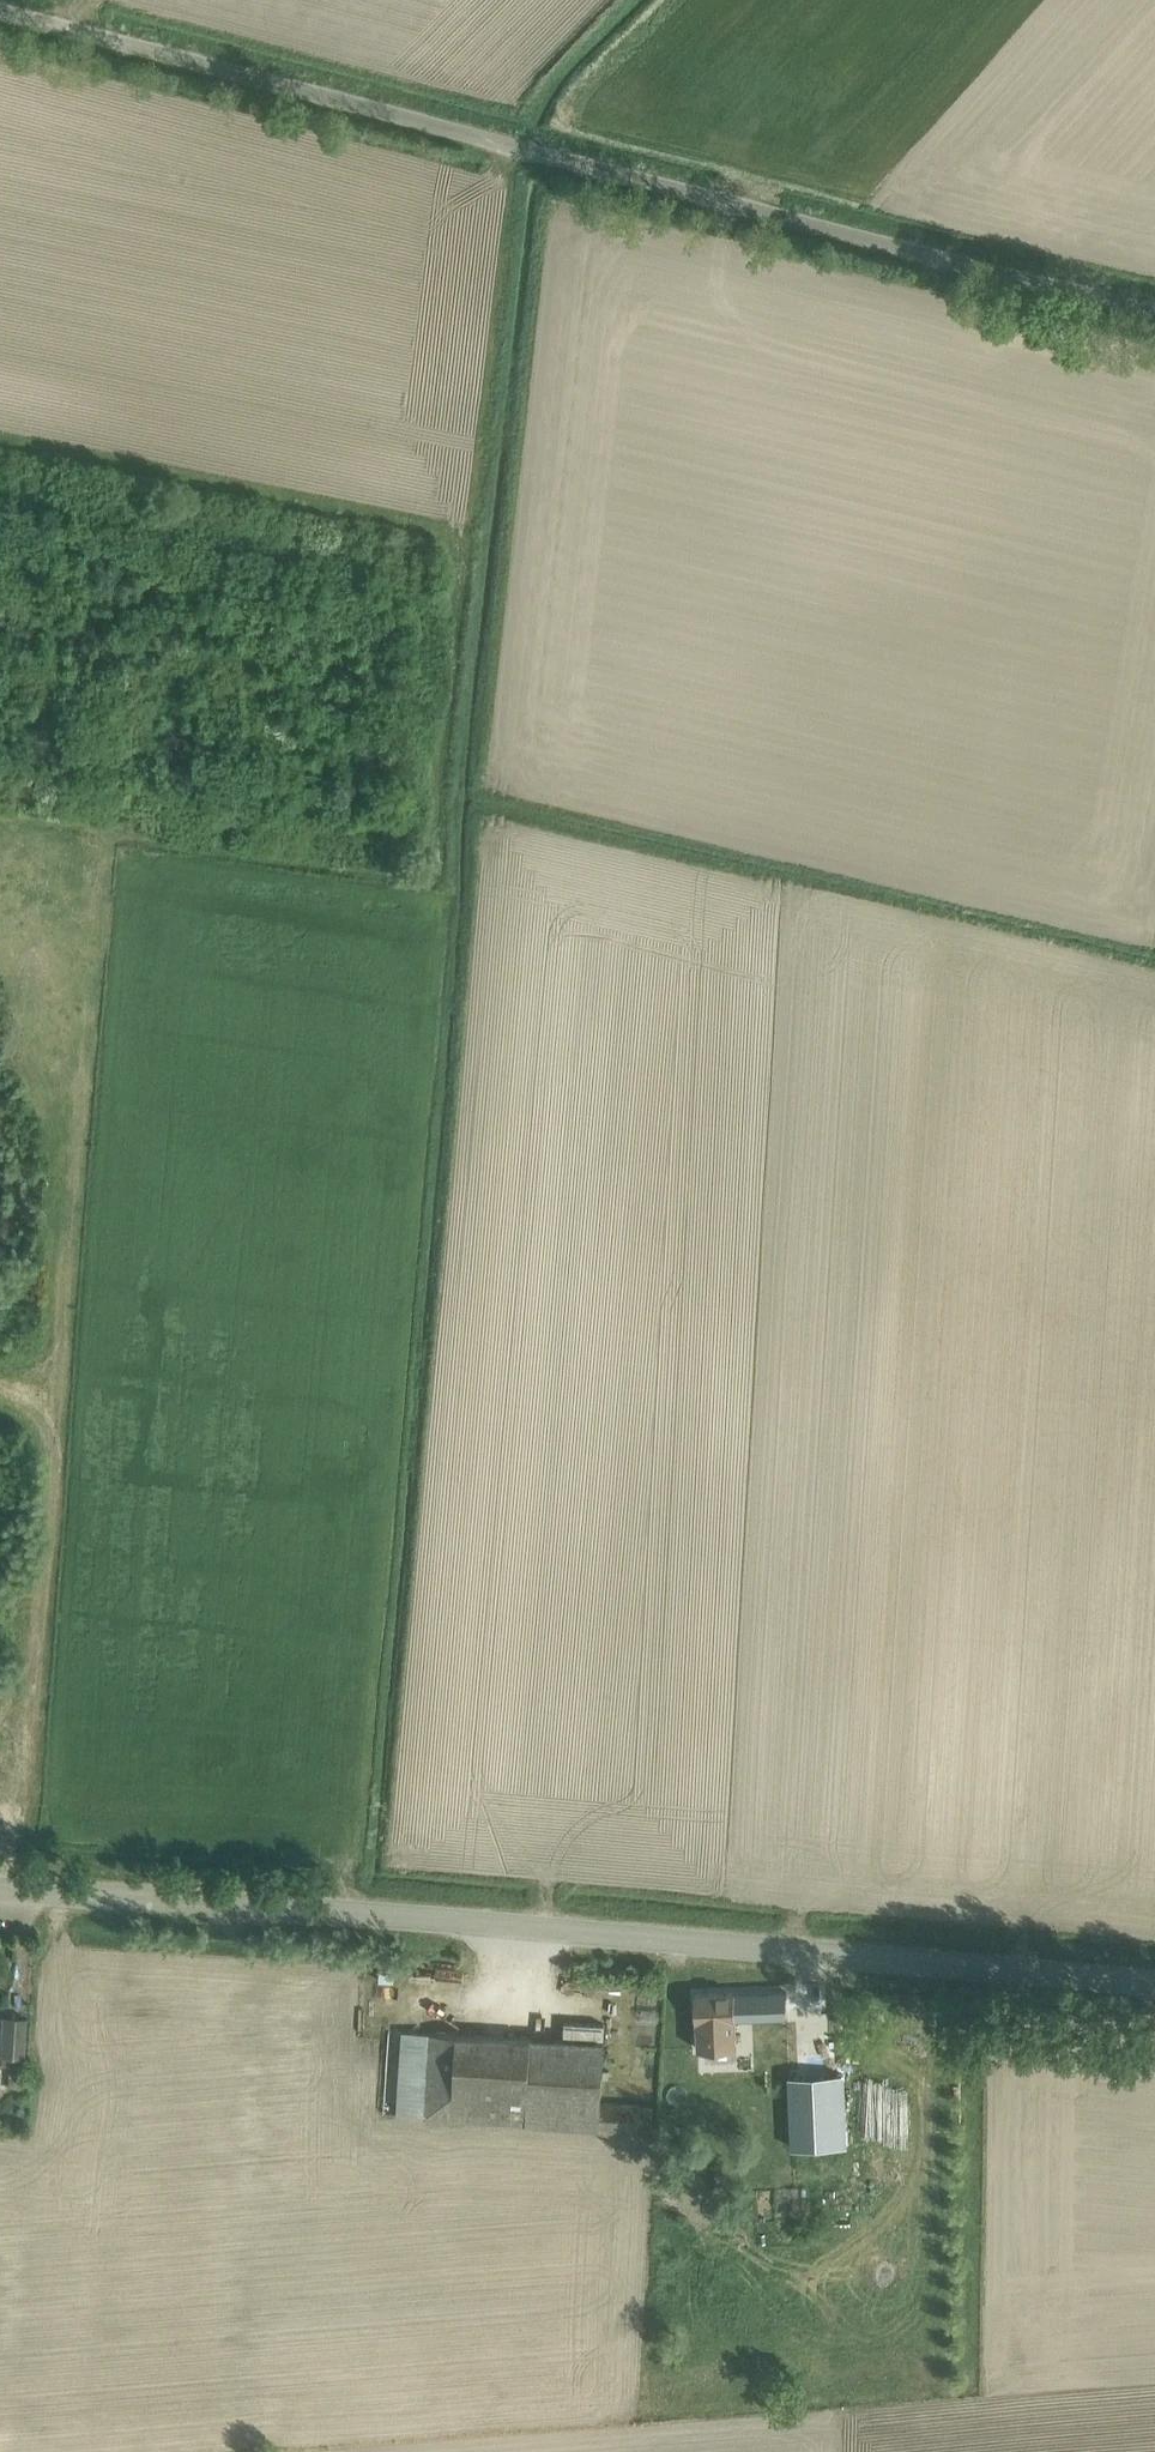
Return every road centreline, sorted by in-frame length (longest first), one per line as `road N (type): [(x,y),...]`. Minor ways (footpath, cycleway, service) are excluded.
road 1 (unclassified): [(1154,307),(877,242),(0,12)]
road 2 (tertiary): [(1154,1983),(0,1888)]

